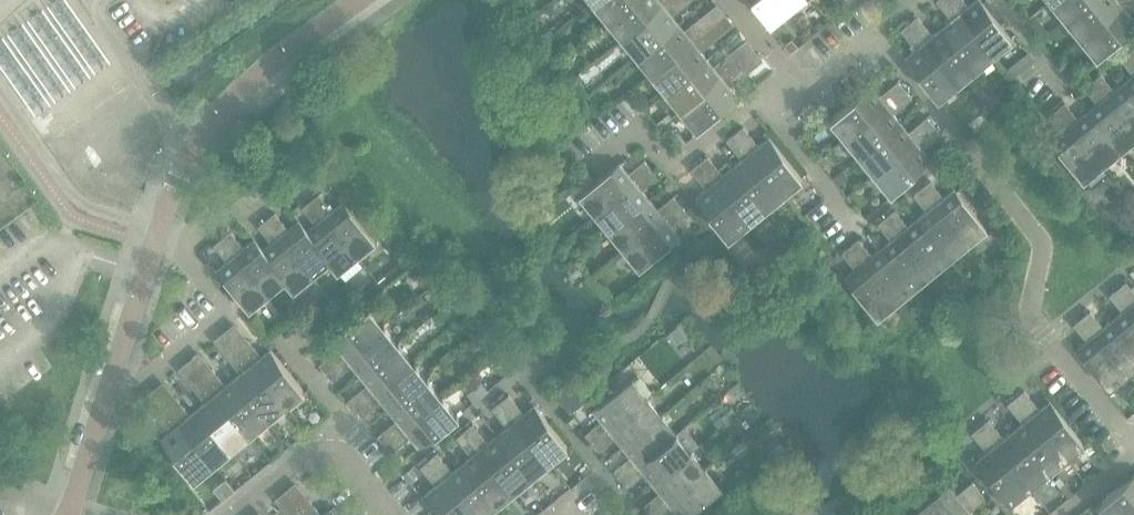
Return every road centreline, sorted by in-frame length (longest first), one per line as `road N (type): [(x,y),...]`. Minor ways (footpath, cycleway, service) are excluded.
road 1 (residential): [(1133,430),(1112,424),(1030,323),(1042,240),(878,36)]
road 2 (unclassified): [(156,242),(193,149),(227,103),(356,0)]
road 3 (residential): [(112,381),(136,387),(229,313),(184,253)]
road 4 (residential): [(596,164),(640,129),(672,166),(761,103)]
road 5 (residential): [(761,103),(860,229)]
road 6 (unclassified): [(112,381),(156,242)]
road 7 (unclassified): [(68,514),(112,381)]
road 8 (residential): [(329,440),(343,417),(277,336)]
road 9 (residential): [(289,187),(184,253)]

